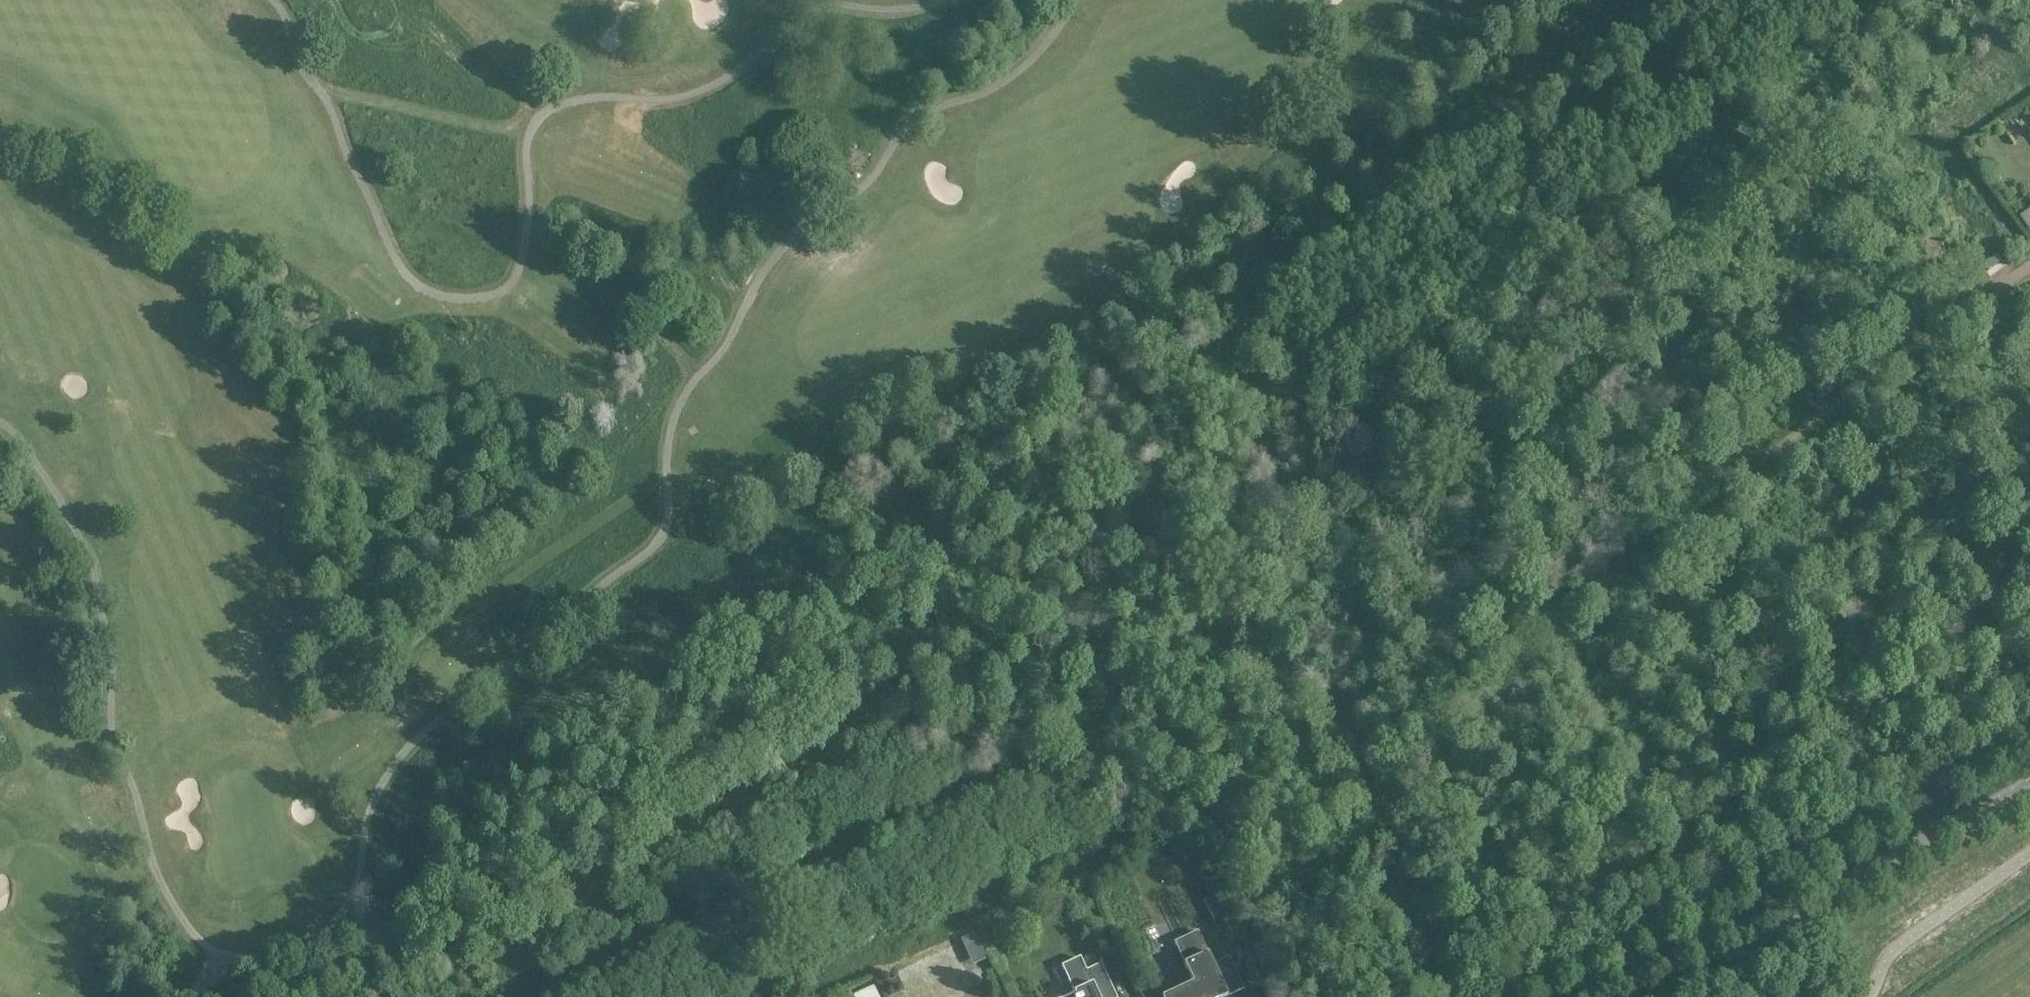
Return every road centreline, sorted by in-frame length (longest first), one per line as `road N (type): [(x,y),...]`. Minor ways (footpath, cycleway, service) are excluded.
road 1 (tertiary): [(1606,996),(1922,850),(2029,790)]

